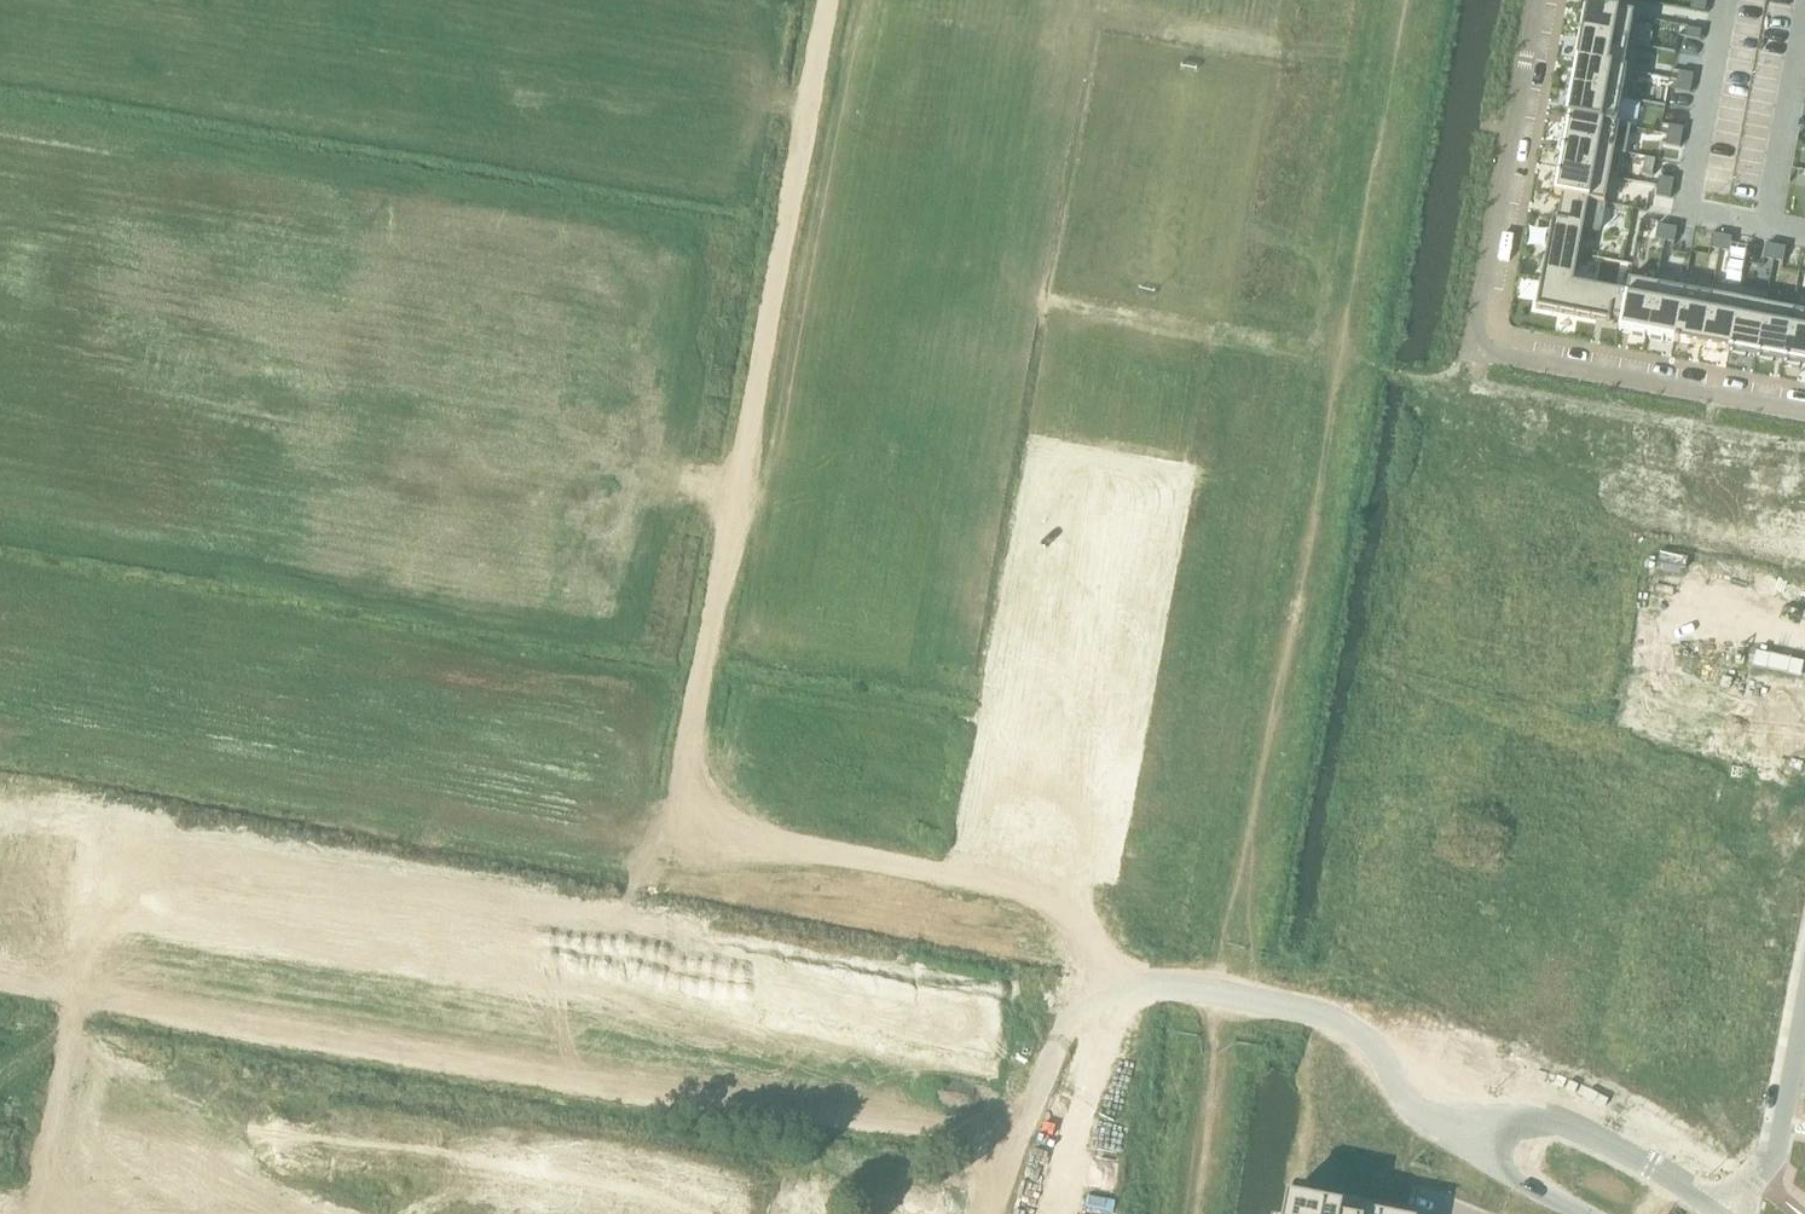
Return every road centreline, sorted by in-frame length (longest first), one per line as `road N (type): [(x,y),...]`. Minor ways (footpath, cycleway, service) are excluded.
road 1 (residential): [(769,300),(1163,377),(1249,437),(1441,469),(1581,440),(1804,476)]
road 2 (residential): [(1538,0),(1471,351),(1804,413)]
road 3 (residential): [(690,811),(651,793),(111,691)]
road 4 (residential): [(769,300),(703,637),(682,777),(690,811)]
road 5 (residential): [(115,181),(586,266)]
road 6 (residential): [(690,811),(737,836),(1049,895),(1139,941)]
road 7 (unclassified): [(1139,941),(1215,982),(1348,1021),(1414,1108),(1464,1124)]
road 8 (unclassified): [(1723,1211),(1571,1125),(1523,1118),(1464,1124)]
road 9 (residential): [(555,42),(581,175),(586,266)]
road 10 (residential): [(1804,1015),(1777,1155),(1723,1211)]
road 11 (residential): [(586,266),(769,300)]
road 12 (residential): [(148,0),(115,181)]
road 13 (residential): [(62,0),(32,166)]
road 14 (residential): [(0,331),(32,166)]
road 15 (unclassified): [(1464,1124),(1489,1163),(1584,1213)]

